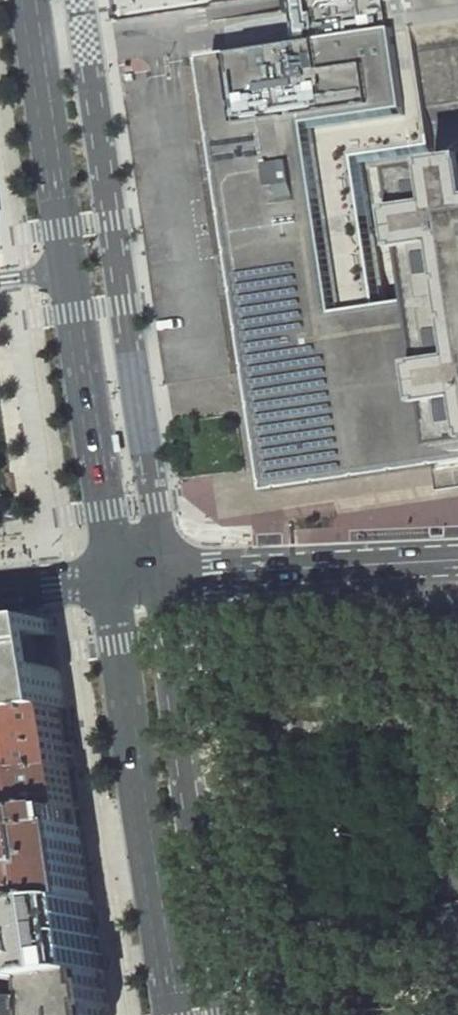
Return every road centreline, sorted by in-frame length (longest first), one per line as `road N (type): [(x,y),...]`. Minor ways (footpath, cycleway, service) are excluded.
road 1 (primary): [(24,0),(114,584)]
road 2 (primary): [(114,584),(177,1014)]
road 3 (tertiary): [(114,584),(457,563)]

